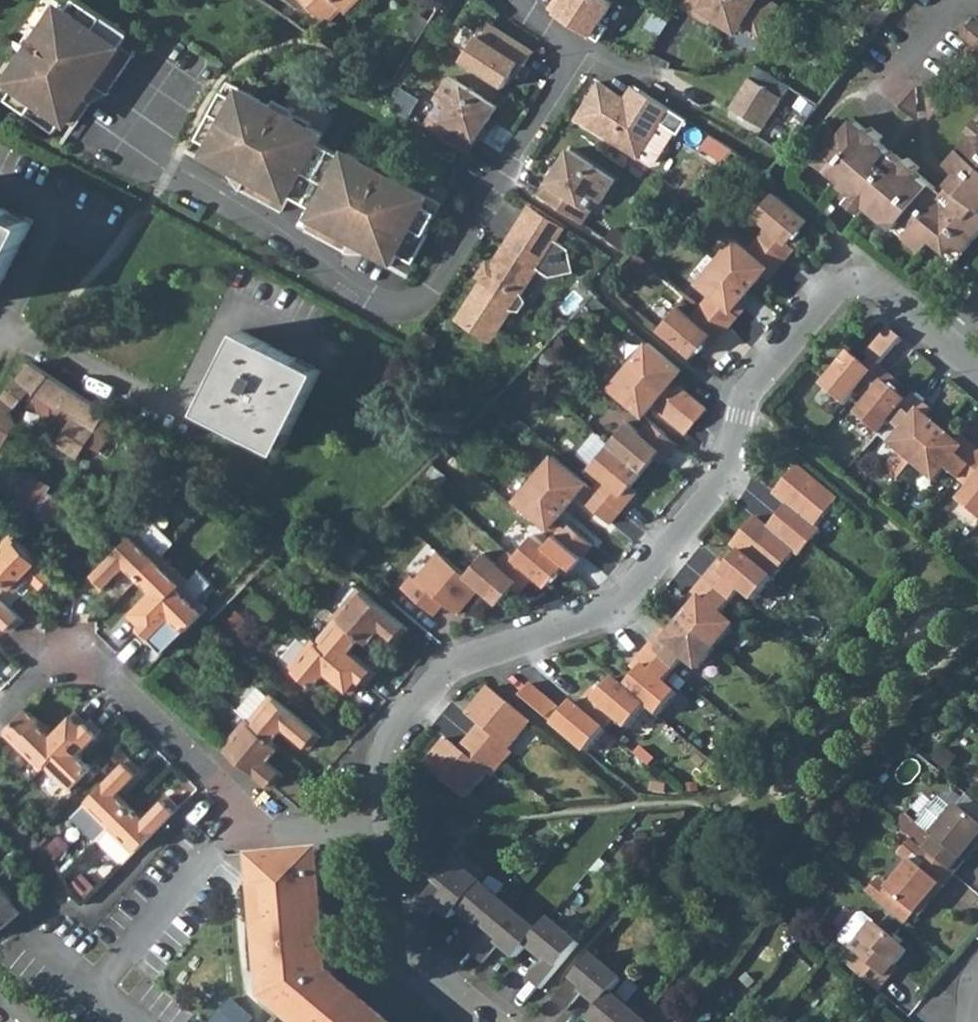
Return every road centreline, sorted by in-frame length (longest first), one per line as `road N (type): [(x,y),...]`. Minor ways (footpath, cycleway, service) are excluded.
road 1 (residential): [(946,349),(882,290),(842,289),(762,376),(725,477),(618,603),(446,669),(395,728),(382,751),(386,825)]
road 2 (residential): [(516,0),(563,39),(571,58),(543,115),(421,300),(386,309),(128,140),(156,99)]
road 3 (residential): [(386,825),(267,834),(93,668),(50,666),(0,712)]
road 4 (residential): [(324,347),(233,303),(174,412),(0,326)]
road 5 (residential): [(386,825),(397,937),(485,1021)]
road 6 (residential): [(0,322),(68,213),(0,179)]

